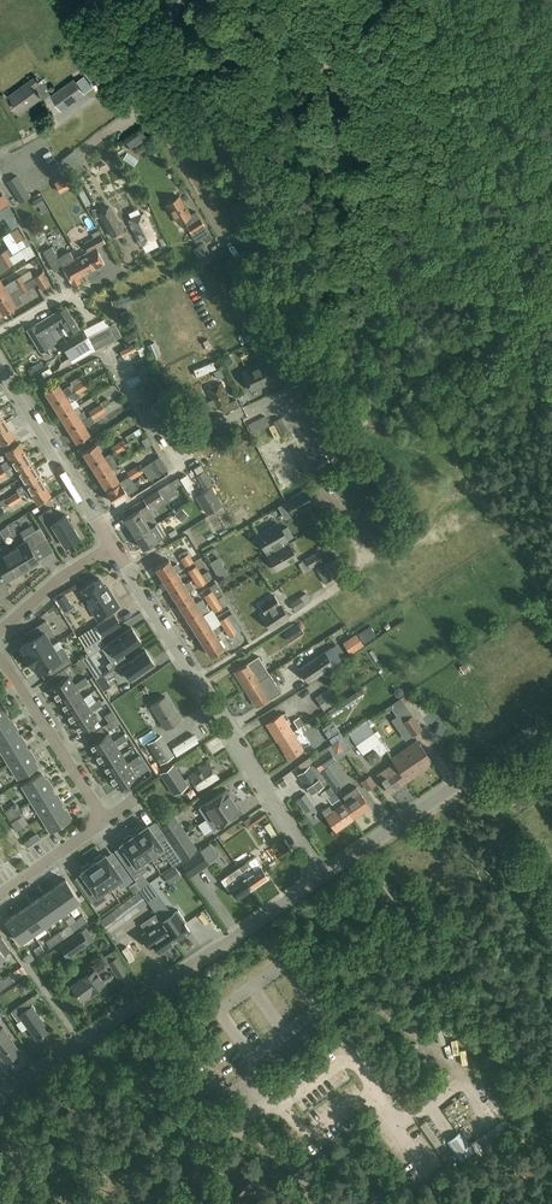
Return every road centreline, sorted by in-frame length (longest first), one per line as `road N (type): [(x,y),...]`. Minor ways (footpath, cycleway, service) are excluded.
road 1 (track): [(551,594),(492,506),(454,501),(197,679)]
road 2 (residential): [(320,878),(113,547)]
road 3 (residential): [(0,1099),(320,878)]
road 4 (track): [(360,851),(473,1015),(551,1081)]
road 5 (track): [(223,241),(138,89),(175,44),(179,0)]
road 6 (unclassified): [(73,1203),(122,1155),(161,1132),(223,1128),(272,1149)]
road 7 (residential): [(113,547),(0,365)]
road 8 (residential): [(106,819),(0,658)]
road 9 (residential): [(320,878),(466,778)]
road 10 (residential): [(0,632),(57,580),(113,547)]
road 11 (residential): [(0,334),(120,266)]
road 12 (residential): [(0,894),(106,819)]

